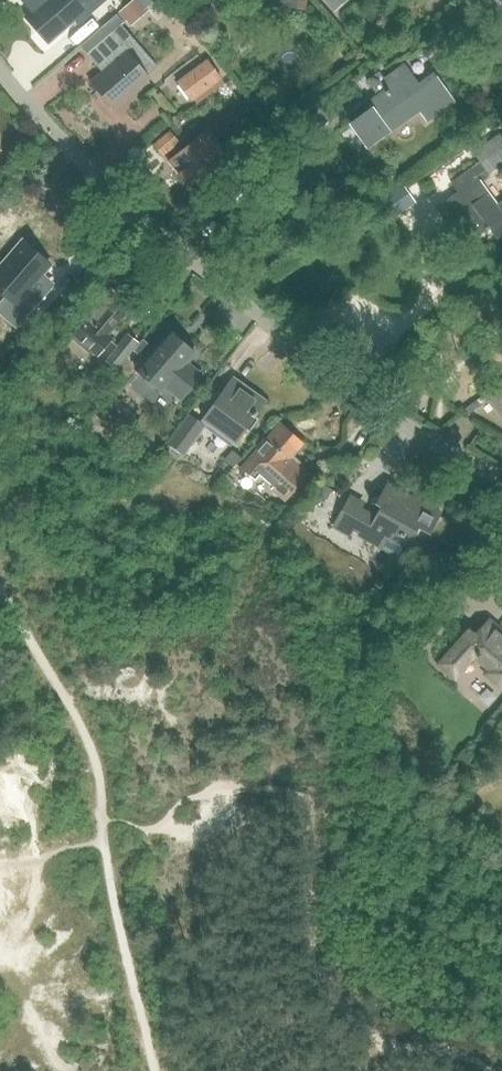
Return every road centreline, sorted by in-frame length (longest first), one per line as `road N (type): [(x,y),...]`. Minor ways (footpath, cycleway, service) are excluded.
road 1 (residential): [(0,67),(77,157),(225,288),(373,406),(501,479)]

